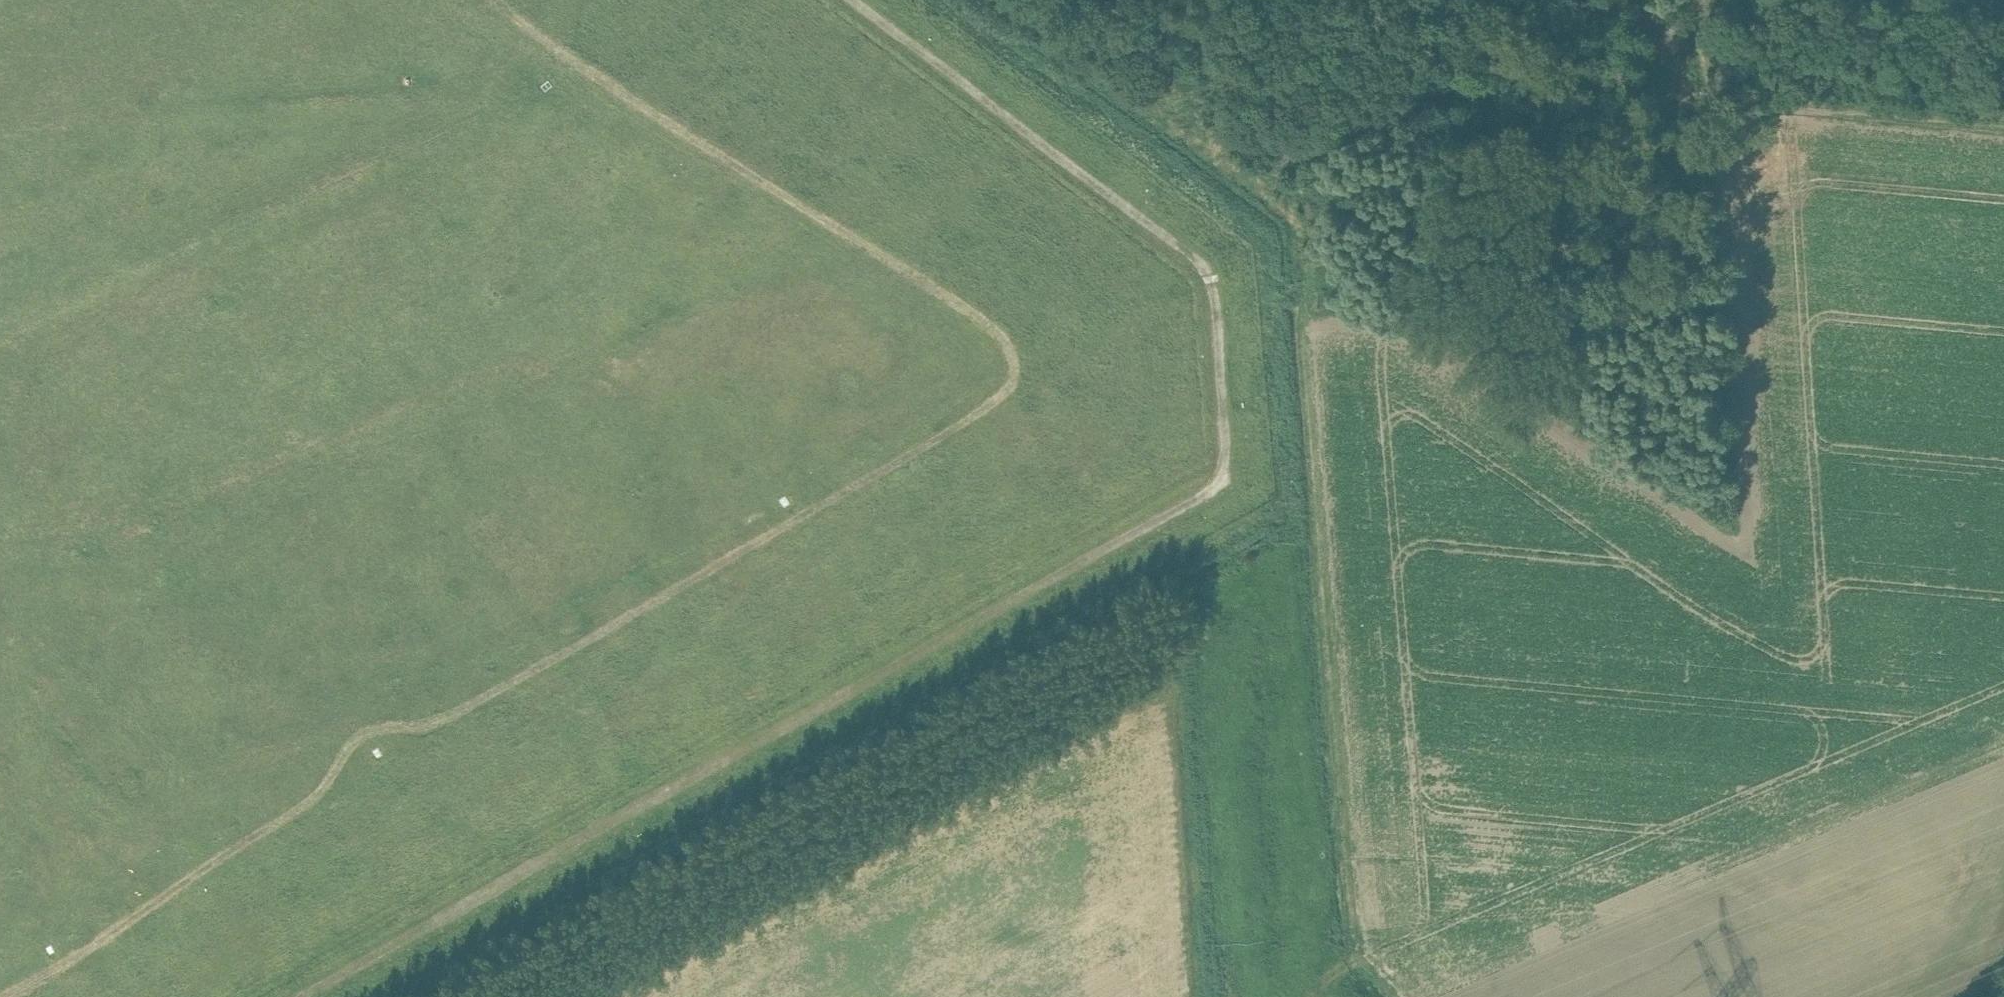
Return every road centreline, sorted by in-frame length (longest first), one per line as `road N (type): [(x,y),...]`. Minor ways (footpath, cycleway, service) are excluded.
road 1 (unclassified): [(1715,99),(2003,120)]

